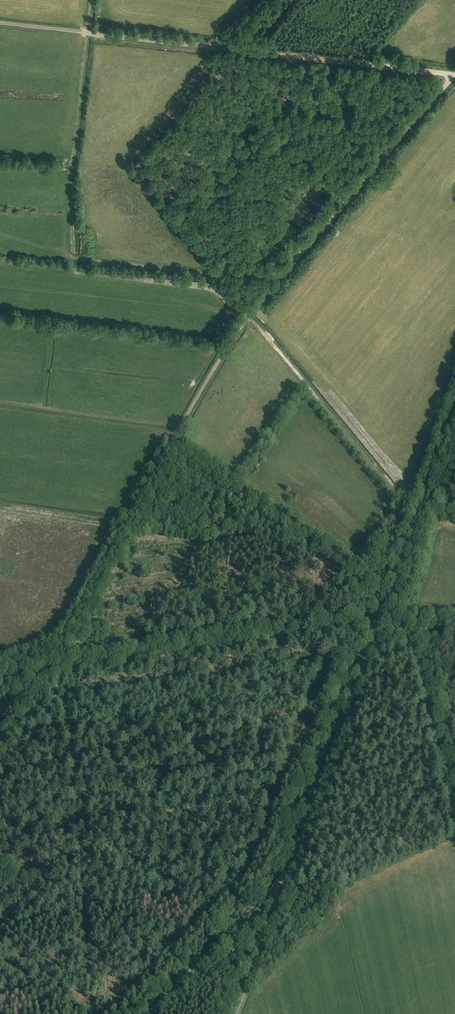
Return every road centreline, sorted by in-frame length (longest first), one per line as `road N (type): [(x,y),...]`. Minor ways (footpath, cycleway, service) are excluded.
road 1 (track): [(171,447),(253,311),(454,75)]
road 2 (track): [(0,22),(454,74)]
road 3 (track): [(100,1013),(245,871),(328,652)]
road 4 (track): [(358,626),(42,674)]
road 5 (tertiary): [(272,893),(293,859),(378,626)]
road 6 (tertiary): [(378,626),(454,415)]
road 7 (track): [(412,634),(454,822)]
road 8 (tertiary): [(149,1013),(272,893)]
road 9 (unclassified): [(235,1013),(276,904),(272,893)]

